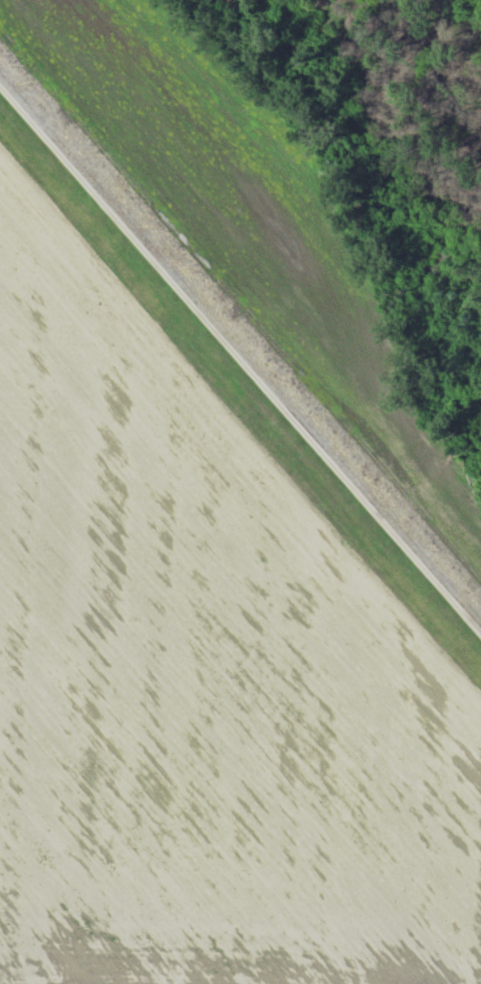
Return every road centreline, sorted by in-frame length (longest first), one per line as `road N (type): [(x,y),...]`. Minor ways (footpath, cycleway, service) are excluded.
road 1 (track): [(480,648),(0,96)]

